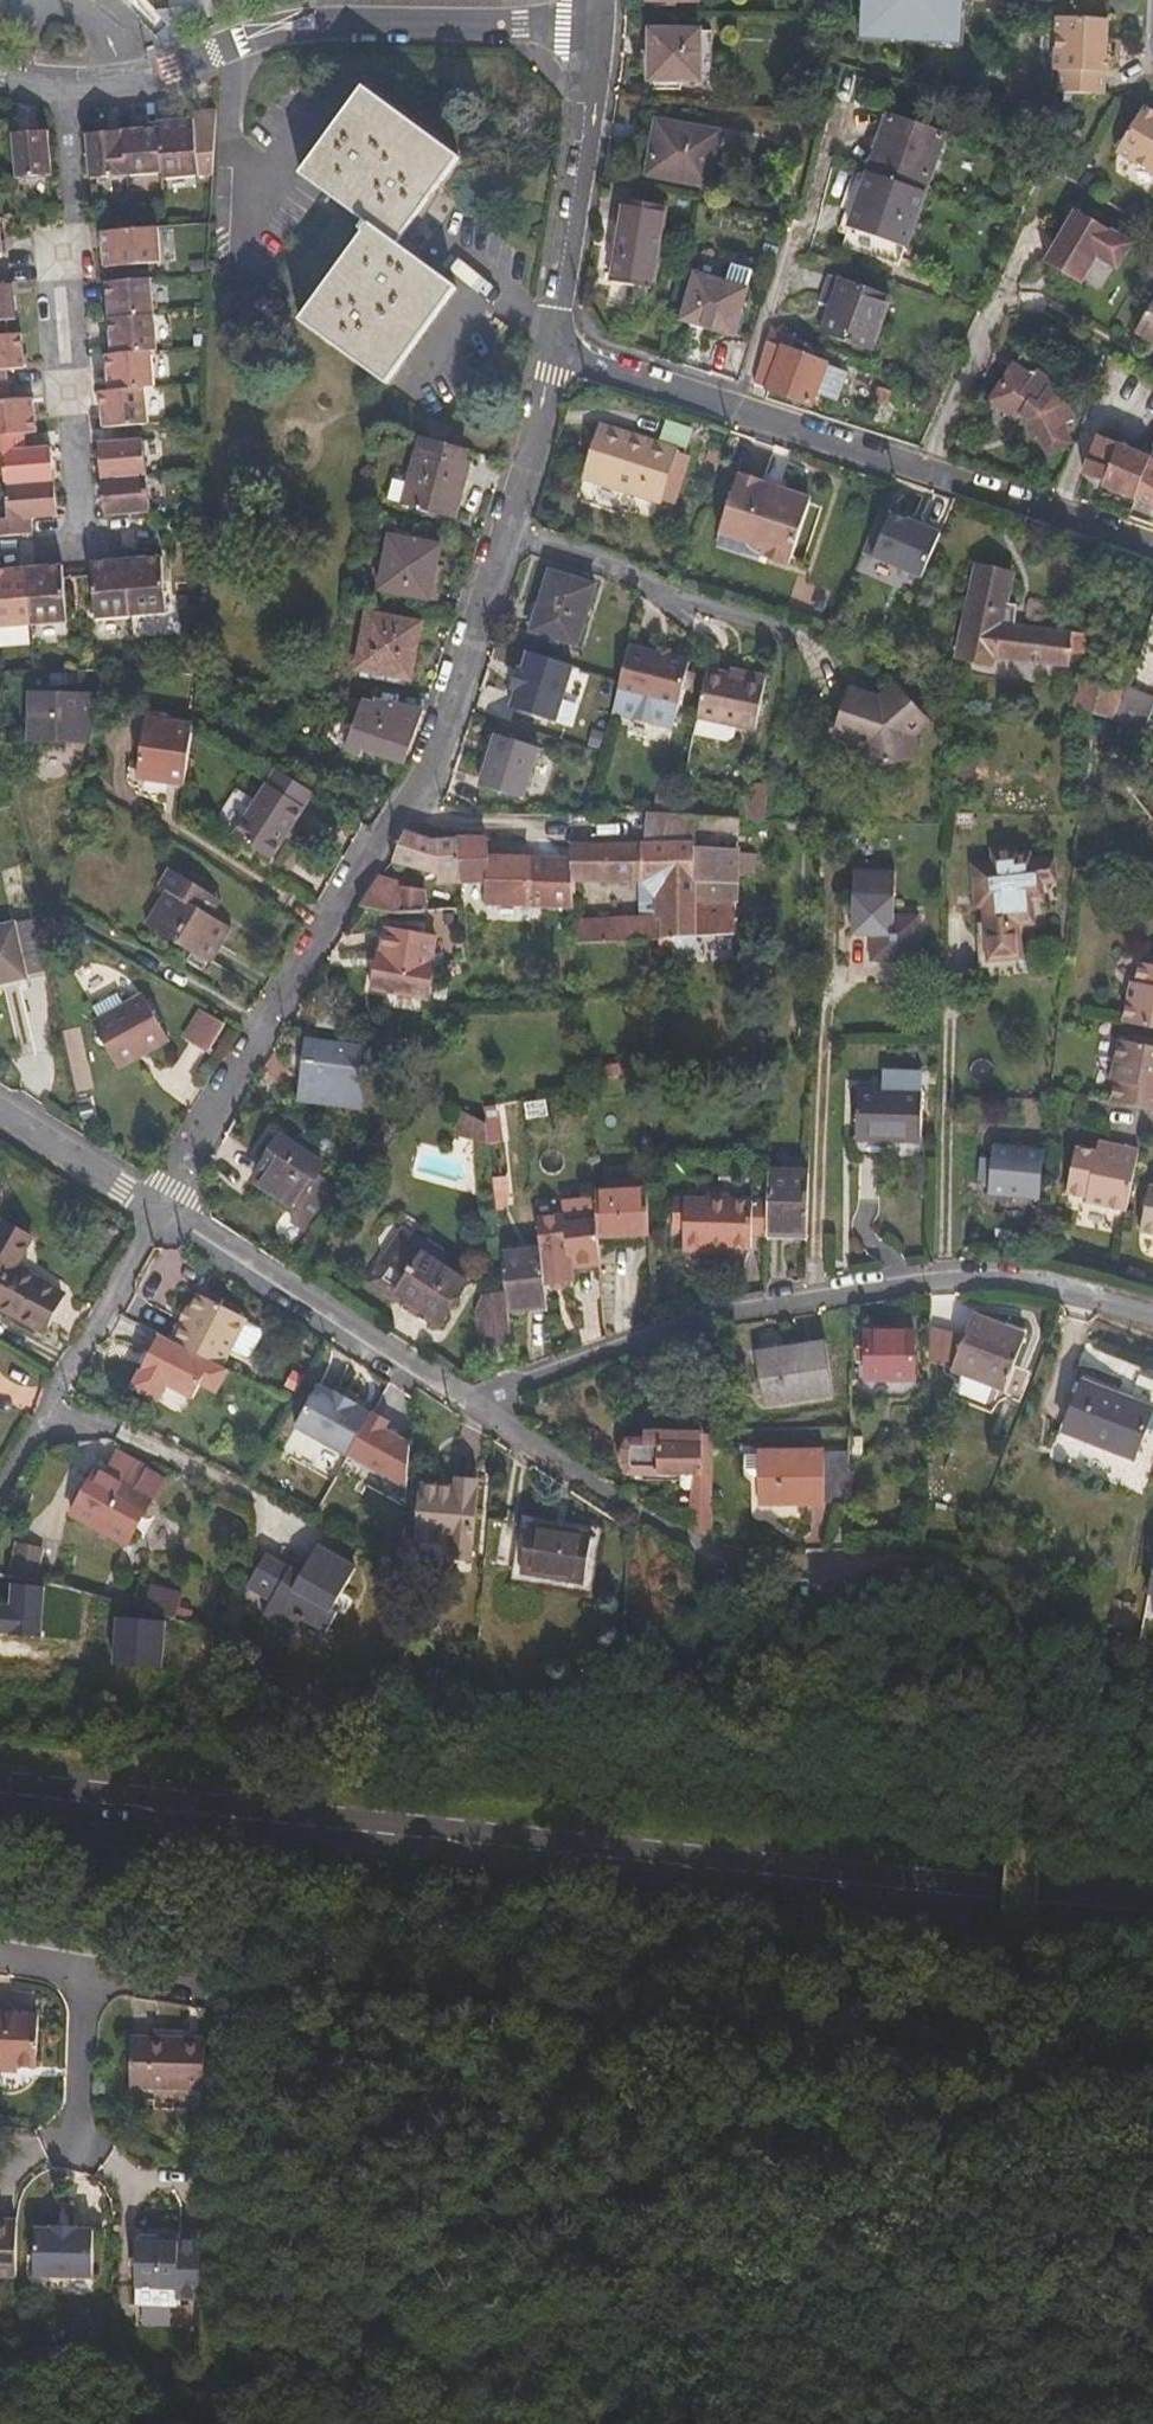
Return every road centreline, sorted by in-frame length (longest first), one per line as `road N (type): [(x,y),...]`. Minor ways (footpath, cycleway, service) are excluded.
road 1 (secondary): [(1152,1890),(1003,1884),(0,1790)]
road 2 (residential): [(559,332),(426,768),(159,1209)]
road 3 (track): [(213,1985),(479,1985),(684,2003),(820,2018),(923,2051)]
road 4 (track): [(923,2051),(812,2096),(730,2164),(482,2234),(440,2290),(529,2423)]
road 5 (residential): [(1152,1315),(1001,1277),(954,1279),(709,1318),(473,1401)]
road 6 (residential): [(559,332),(591,365),(1152,541)]
road 7 (track): [(862,1569),(975,1586),(1020,1611),(1032,1672),(1012,2042)]
road 8 (residential): [(595,27),(293,25),(63,91)]
road 9 (residential): [(63,91),(75,221),(46,282),(81,538)]
road 10 (residential): [(473,1401),(626,1516),(725,1562),(862,1569)]
road 11 (residential): [(159,1209),(473,1401)]
road 12 (residential): [(159,1209),(0,1499)]
road 13 (residential): [(595,27),(559,332)]
road 14 (track): [(923,2051),(1012,2042),(1152,2058)]
road 15 (residential): [(0,1950),(213,1985)]
road 16 (residential): [(0,1111),(159,1209)]

